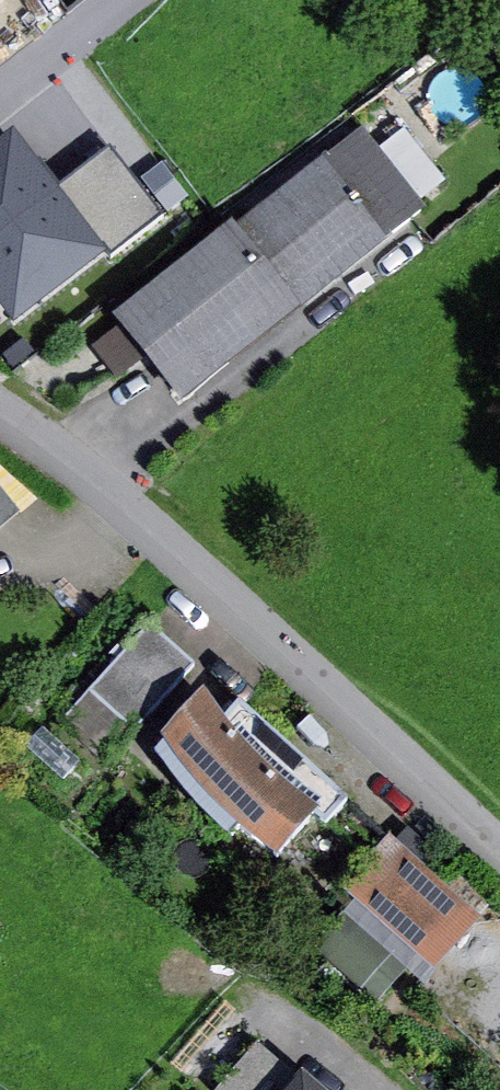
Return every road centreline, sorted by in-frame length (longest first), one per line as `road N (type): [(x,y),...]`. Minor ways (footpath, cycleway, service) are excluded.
road 1 (residential): [(0,395),(180,534),(499,839)]
road 2 (residential): [(0,93),(127,0)]

